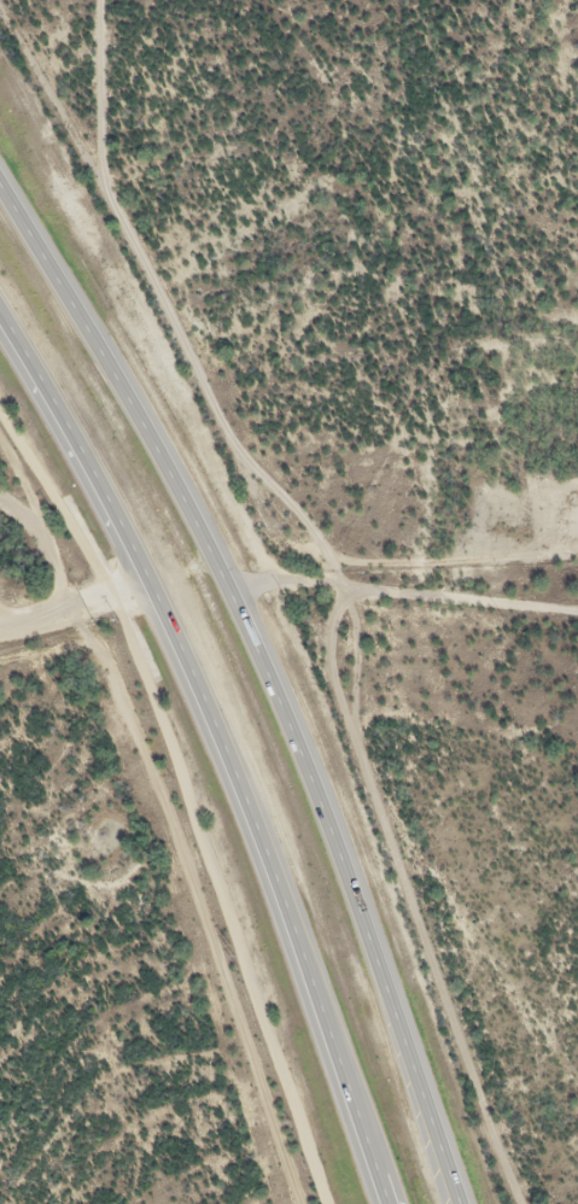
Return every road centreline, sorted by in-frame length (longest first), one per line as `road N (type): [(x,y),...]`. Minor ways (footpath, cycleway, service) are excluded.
road 1 (trunk): [(476,1203),(419,1035),(238,596),(58,256),(0,163)]
road 2 (trunk): [(0,334),(148,619),(337,1065),(383,1203)]

